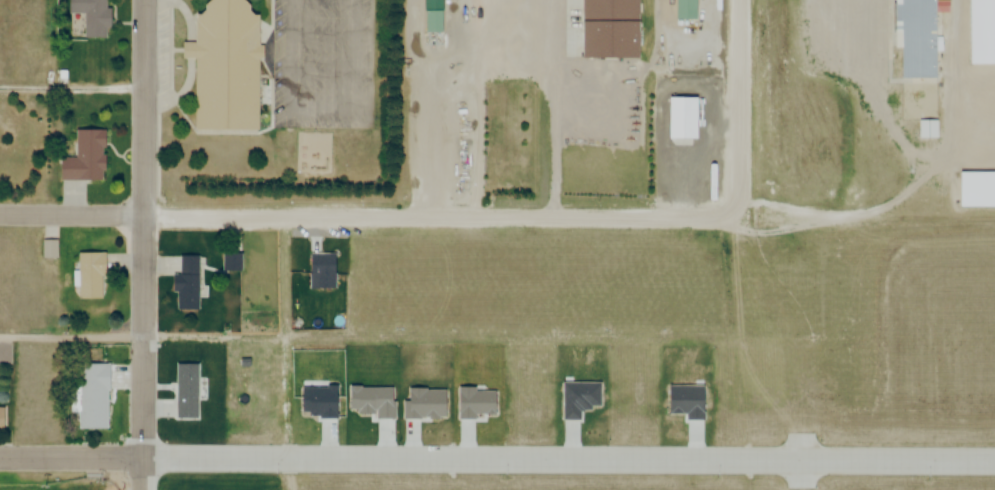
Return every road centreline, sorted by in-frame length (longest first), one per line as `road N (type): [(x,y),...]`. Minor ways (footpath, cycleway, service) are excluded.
road 1 (residential): [(994,456),(0,459)]
road 2 (residential): [(0,216),(736,219)]
road 3 (residential): [(147,0),(147,489)]
road 4 (residential): [(736,219),(739,0)]

